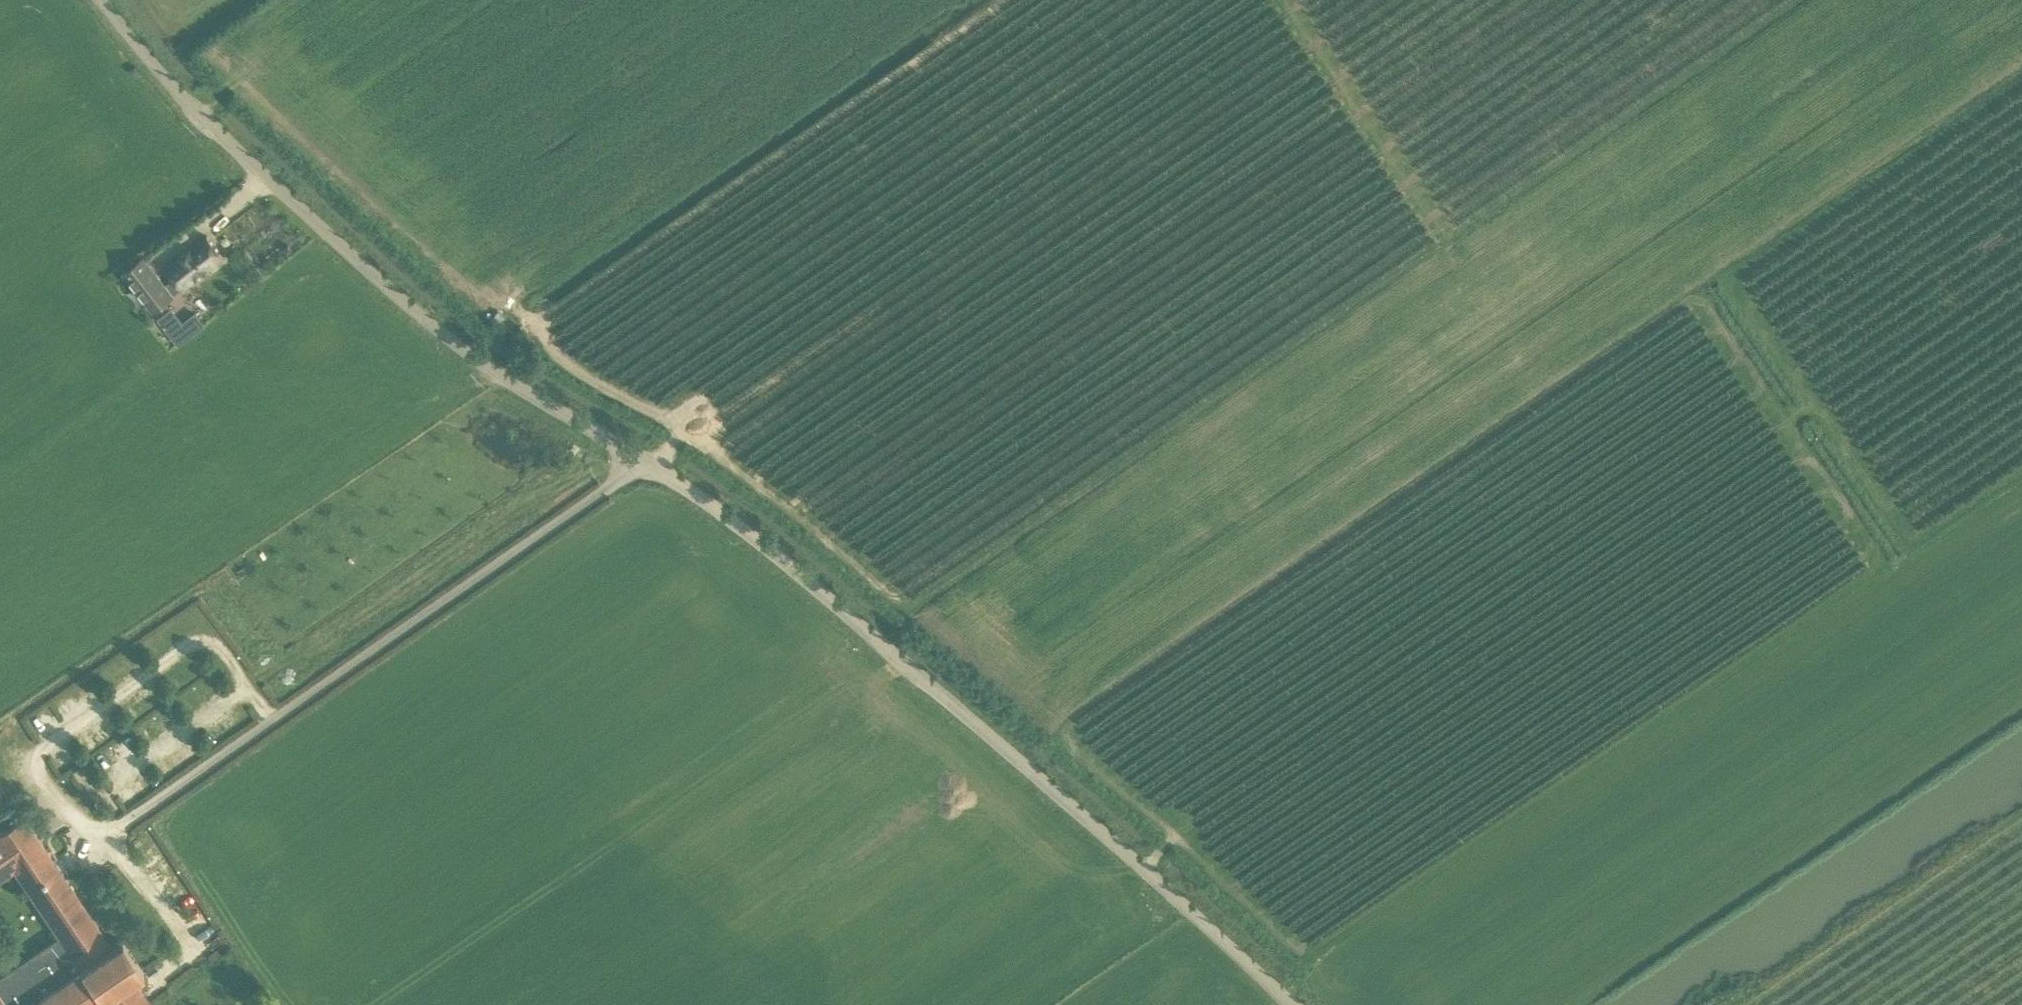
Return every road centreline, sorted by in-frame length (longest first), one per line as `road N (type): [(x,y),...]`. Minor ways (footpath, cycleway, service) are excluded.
road 1 (unclassified): [(1294,1004),(705,495),(467,351),(257,169),(156,68),(101,0)]

